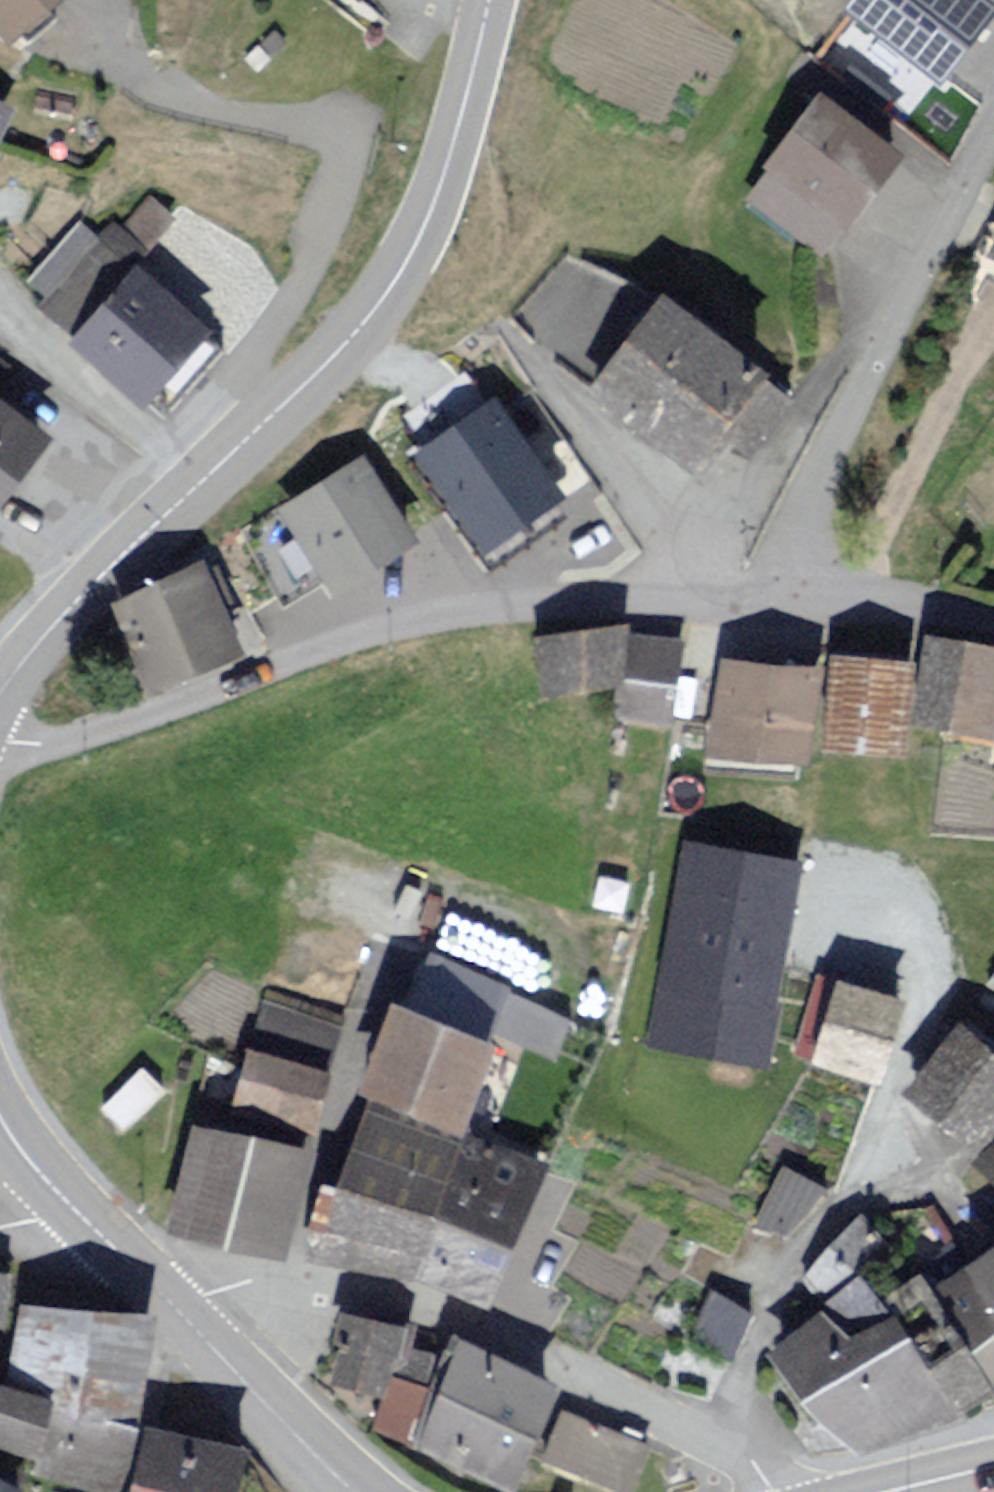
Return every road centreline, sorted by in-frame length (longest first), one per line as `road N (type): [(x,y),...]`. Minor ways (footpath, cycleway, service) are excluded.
road 1 (secondary): [(0,693),(101,576),(298,392),(386,296),(443,175),(489,0)]
road 2 (residential): [(0,736),(33,744),(71,736),(392,625),(461,609),(752,607)]
road 3 (residential): [(773,1491),(719,1444),(447,1319),(350,1289),(294,1284),(238,1282),(170,1308)]
road 4 (residential): [(993,125),(892,290),(822,424),(765,554),(752,607)]
road 5 (secondary): [(348,1491),(170,1308)]
road 6 (residential): [(752,607),(993,628)]
road 7 (secondary): [(170,1308),(63,1196)]

